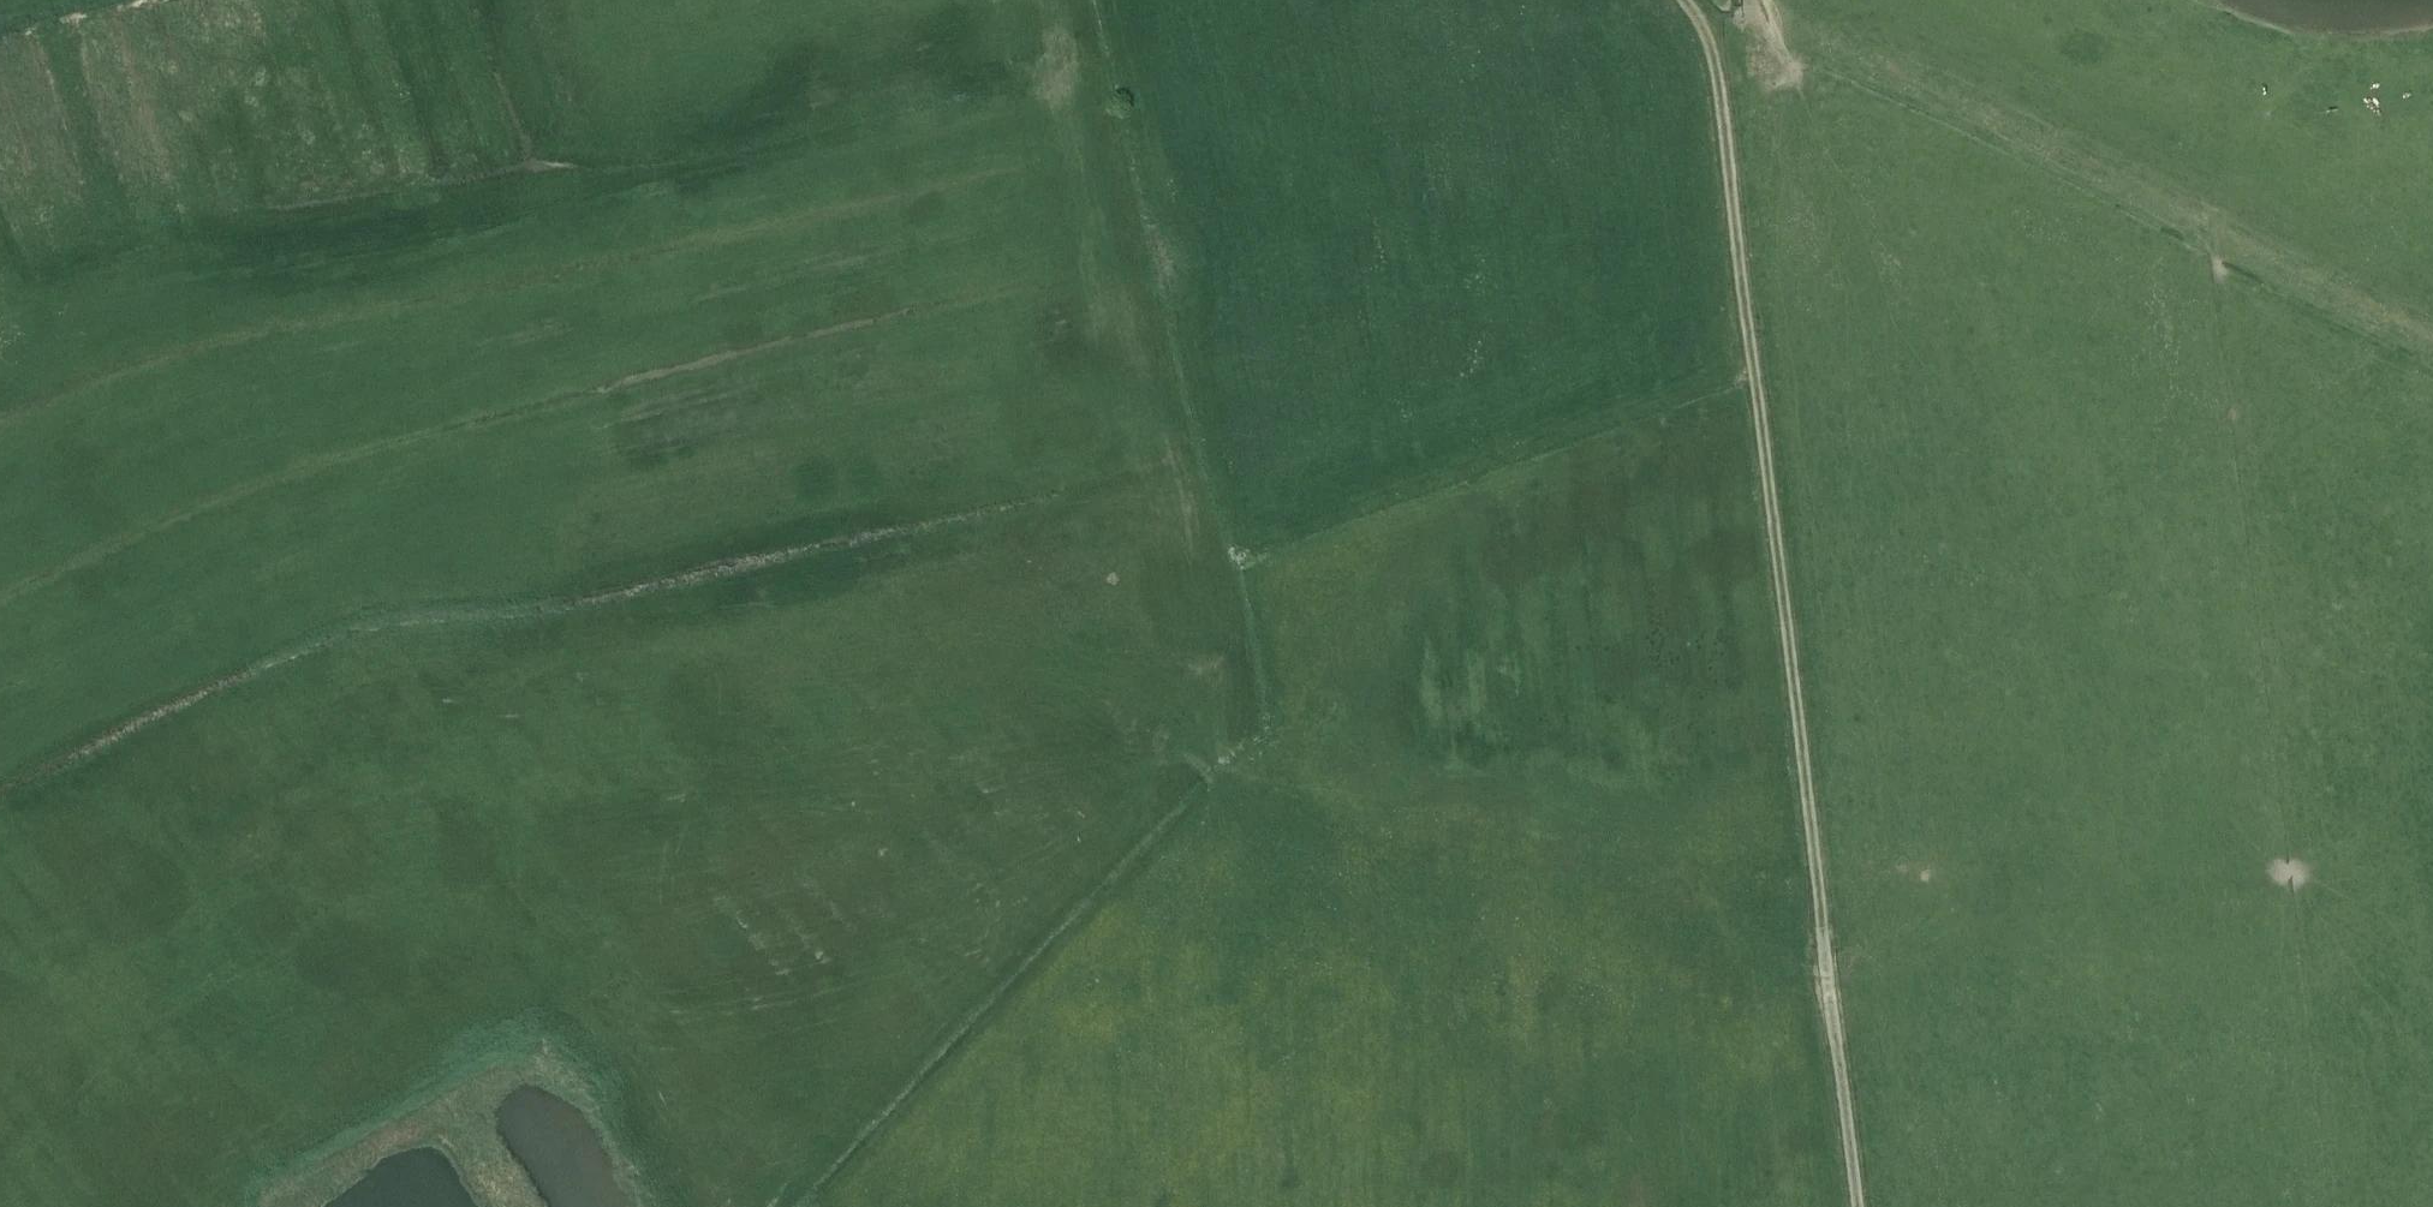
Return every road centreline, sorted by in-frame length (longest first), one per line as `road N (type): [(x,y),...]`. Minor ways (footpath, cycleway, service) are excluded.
road 1 (track): [(1687,0),(1712,50),(1831,993)]
road 2 (track): [(1854,1206),(1831,993)]

